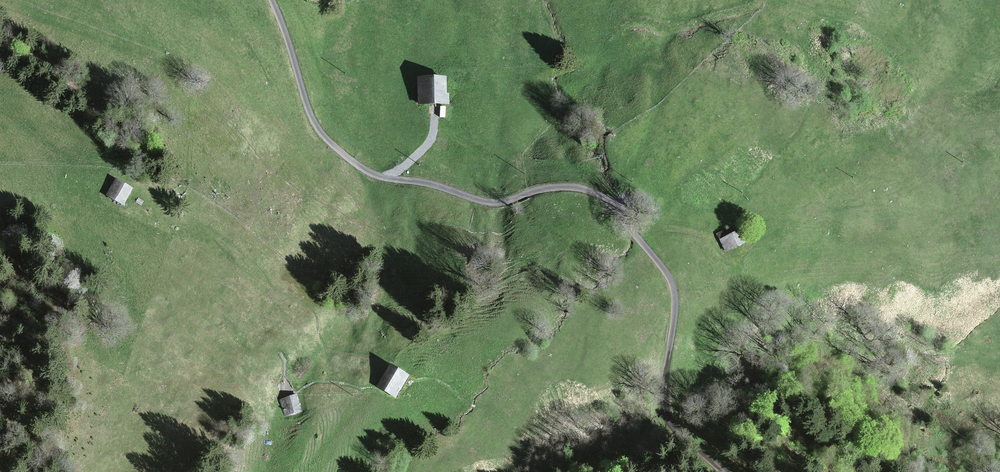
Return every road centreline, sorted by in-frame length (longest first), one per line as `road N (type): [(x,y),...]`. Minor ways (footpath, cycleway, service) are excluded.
road 1 (unclassified): [(727,471),(670,423),(663,386),(675,289),(607,199),(565,186),(483,202),(371,174),(317,128),(272,0)]
road 2 (track): [(782,0),(670,30),(629,25),(579,65),(538,77),(436,130),(388,178)]
road 3 (track): [(918,44),(784,0)]

